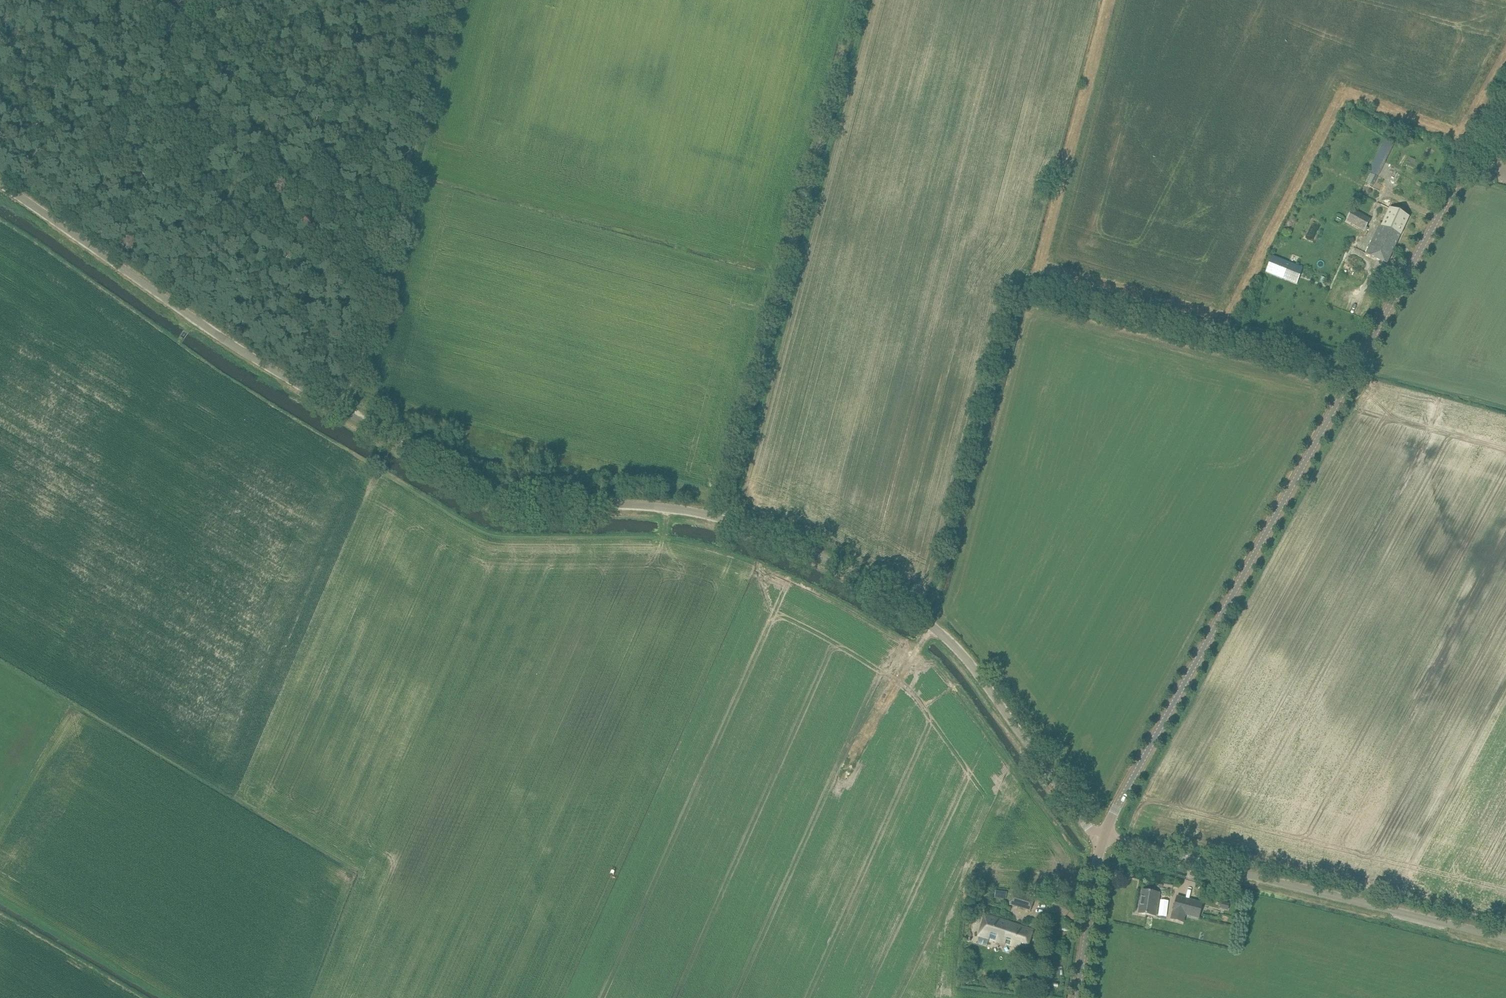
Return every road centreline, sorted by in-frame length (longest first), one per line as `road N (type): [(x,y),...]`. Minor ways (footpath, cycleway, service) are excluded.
road 1 (unclassified): [(1101,841),(958,649),(905,607),(796,545),(727,520),(483,492),(242,351),(0,182)]
road 2 (unclassified): [(1101,841),(1505,88)]
road 3 (track): [(447,0),(343,413)]
road 4 (unclassified): [(1505,941),(1101,841)]
road 5 (unclassified): [(1078,997),(1101,841)]

